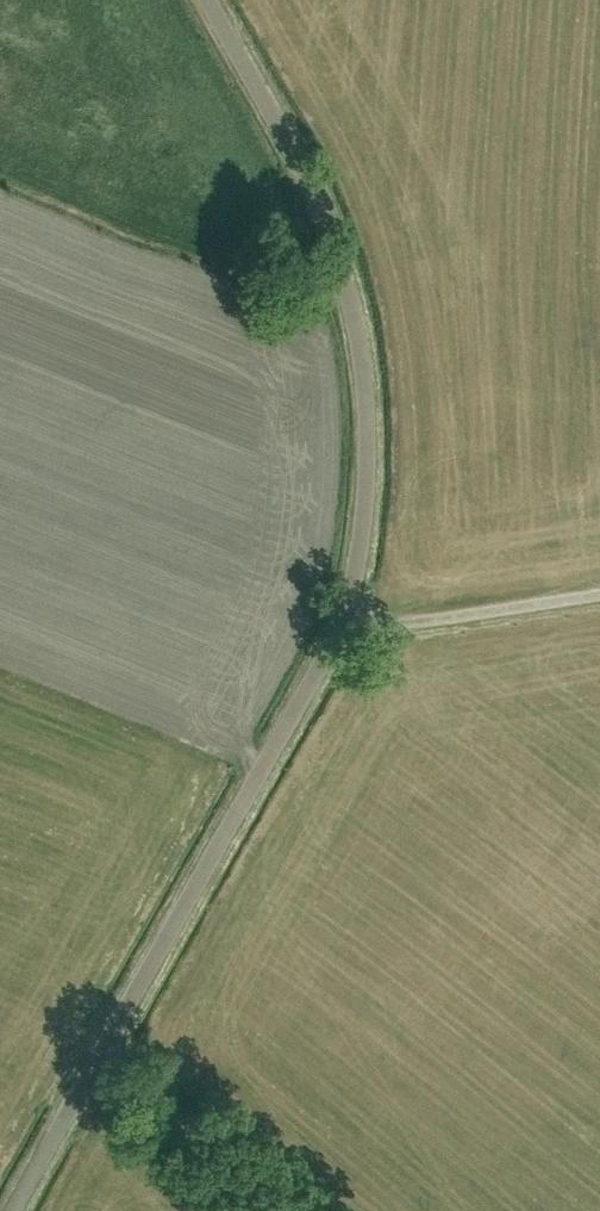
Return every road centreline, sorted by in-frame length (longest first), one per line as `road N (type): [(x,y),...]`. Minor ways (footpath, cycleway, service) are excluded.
road 1 (unclassified): [(18,1210),(312,681),(342,615),(362,533),(366,410),(341,272),(300,165),(208,0)]

